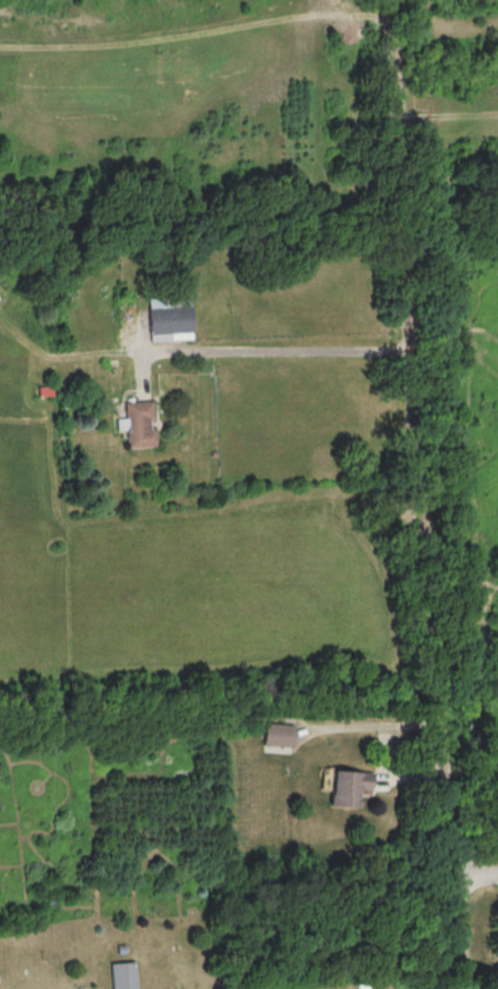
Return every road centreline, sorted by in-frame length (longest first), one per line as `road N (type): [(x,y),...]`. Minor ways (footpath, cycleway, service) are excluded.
road 1 (residential): [(387,0),(459,988)]

